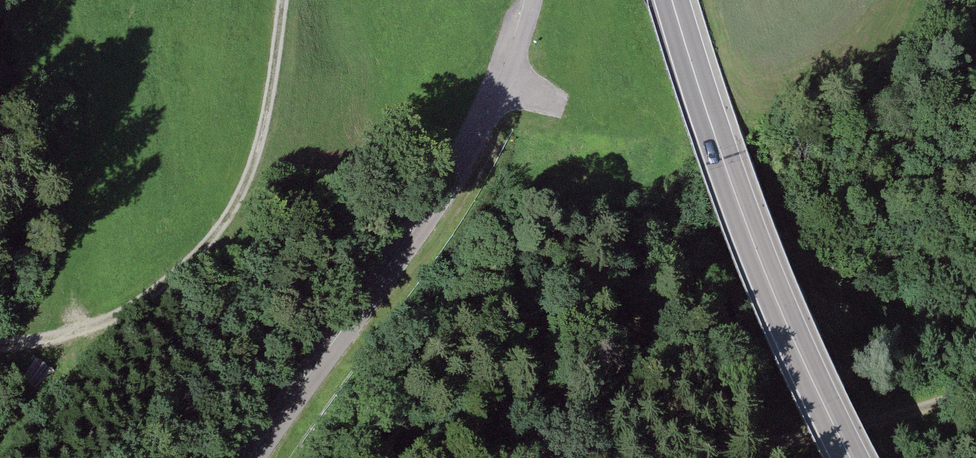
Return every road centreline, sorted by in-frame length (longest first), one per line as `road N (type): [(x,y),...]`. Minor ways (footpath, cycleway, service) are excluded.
road 1 (track): [(287,0),(265,137),(247,194),(212,247),(130,318),(86,335),(0,348)]
road 2 (unclassified): [(508,81),(458,174),(255,457)]
road 3 (trunk): [(722,159),(851,457)]
road 4 (trunk): [(672,0),(722,159)]

